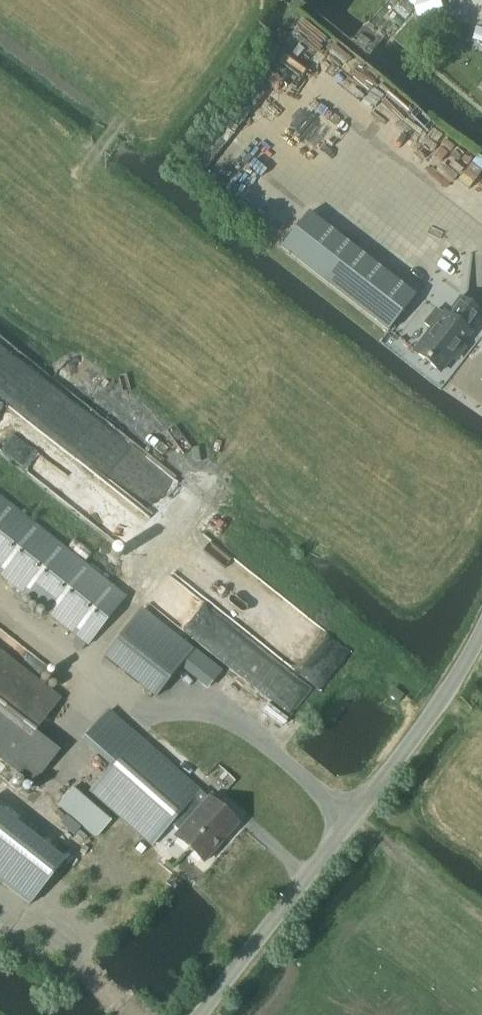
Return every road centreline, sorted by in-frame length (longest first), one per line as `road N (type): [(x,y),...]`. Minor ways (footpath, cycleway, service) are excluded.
road 1 (unclassified): [(202,1014),(424,727),(481,634)]

